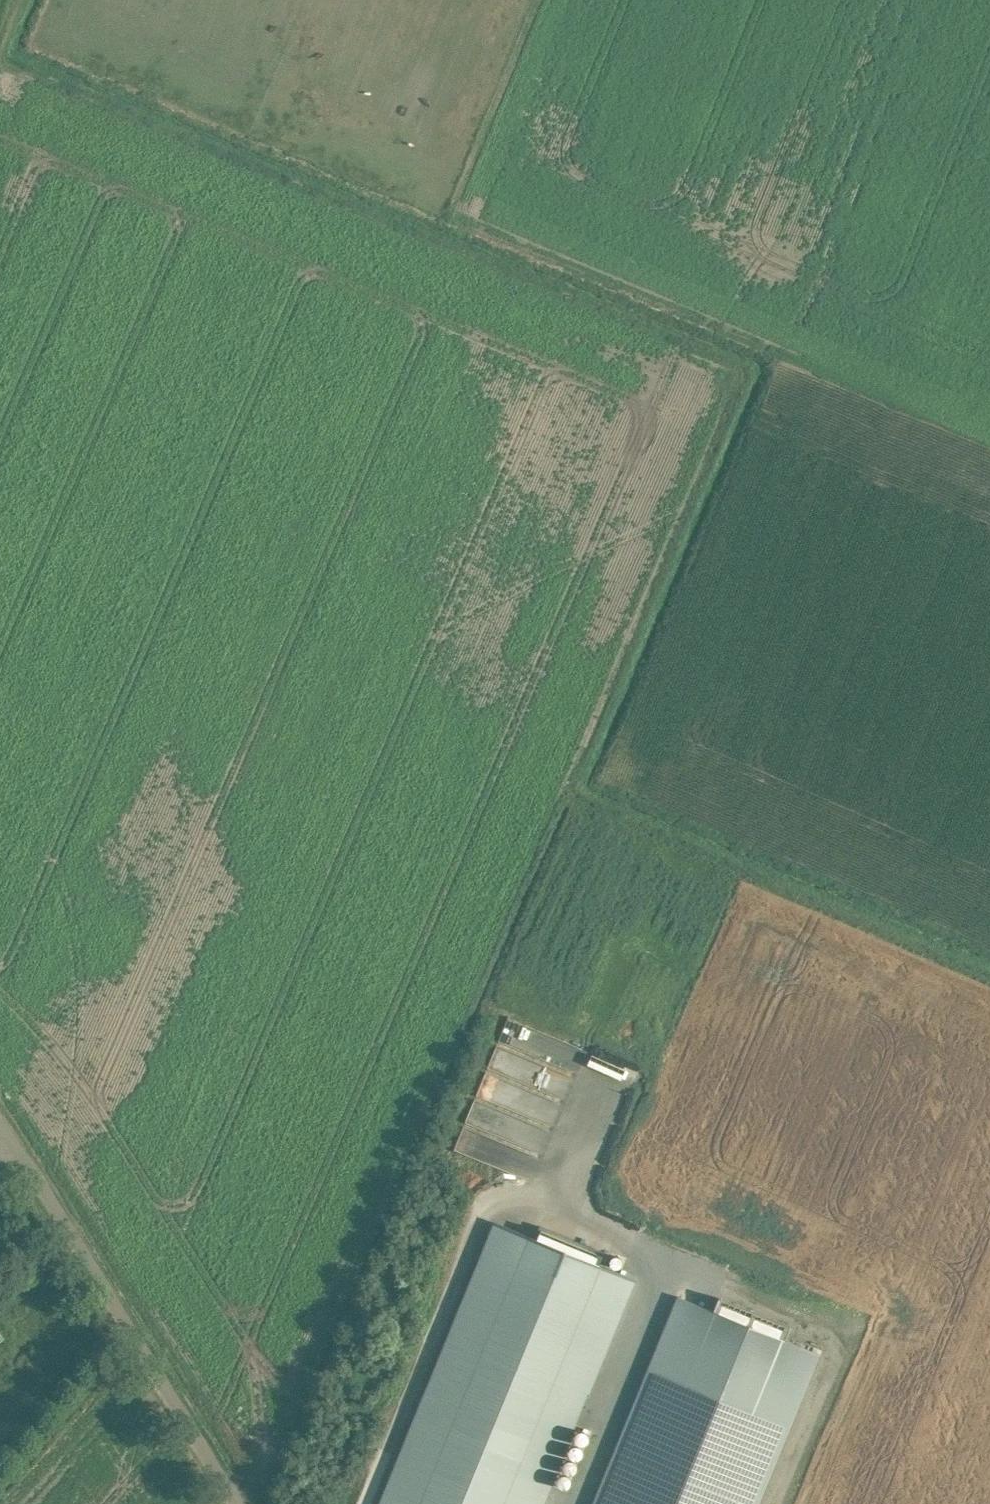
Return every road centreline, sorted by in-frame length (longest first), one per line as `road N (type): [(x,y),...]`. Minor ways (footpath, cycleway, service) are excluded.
road 1 (unclassified): [(246,1503),(65,1177),(0,1096)]

